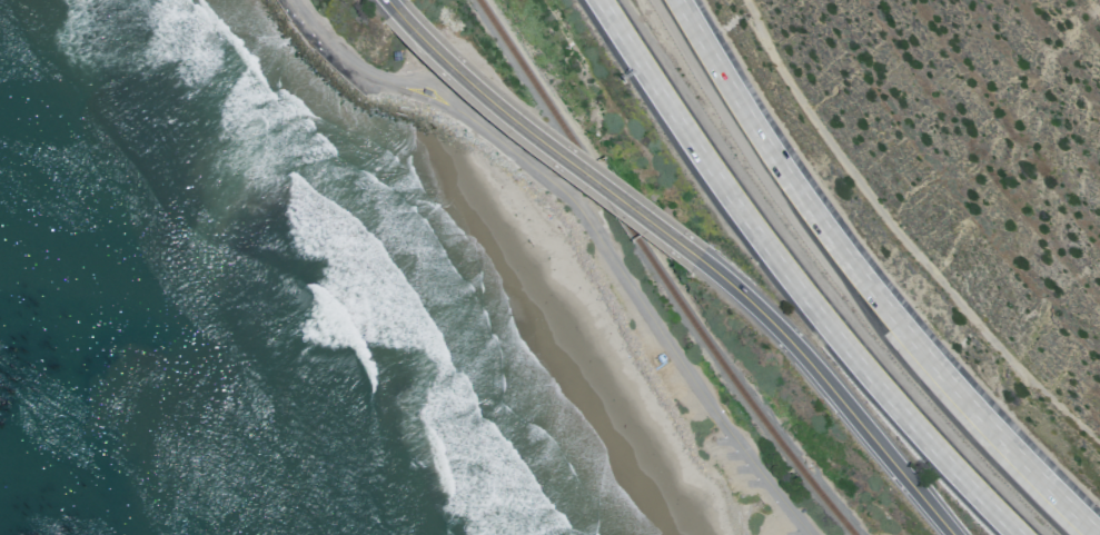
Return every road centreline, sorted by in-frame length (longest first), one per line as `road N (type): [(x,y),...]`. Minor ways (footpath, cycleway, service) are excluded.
road 1 (residential): [(296,0),(364,73),(480,126),(569,196),(809,534)]
road 2 (motorway): [(601,0),(838,338),(1016,534)]
road 3 (motorway): [(1090,534),(908,340),(787,179),(678,0)]
road 4 (secondary): [(957,534),(797,346),(694,256)]
road 5 (secondary): [(543,148),(385,0)]
road 6 (secondary): [(694,256),(543,148)]

